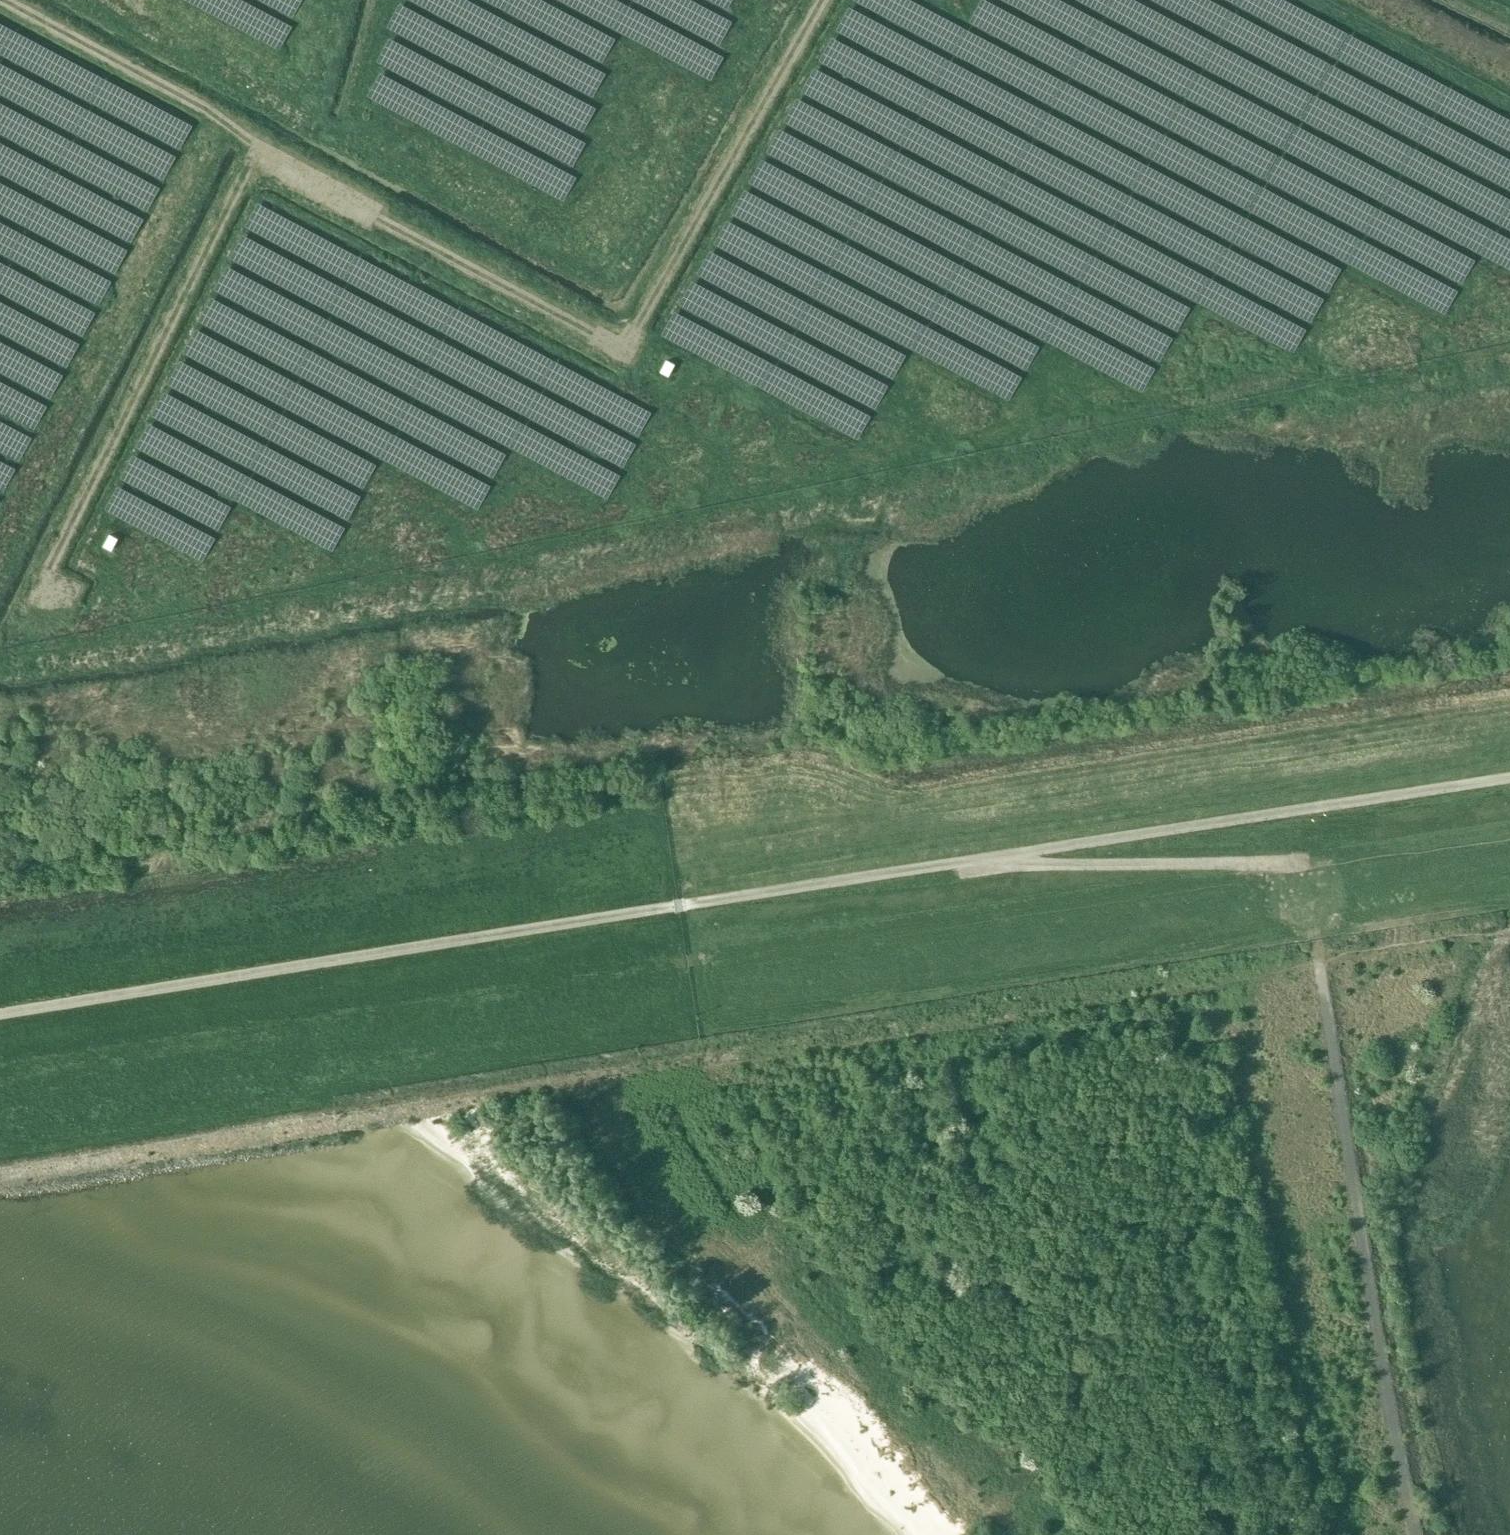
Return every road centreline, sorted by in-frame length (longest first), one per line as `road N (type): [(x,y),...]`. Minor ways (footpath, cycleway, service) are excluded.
road 1 (unclassified): [(996,855),(0,1013)]
road 2 (unclassified): [(1509,776),(996,855)]
road 3 (unclassified): [(996,855),(1037,865),(1305,860)]

